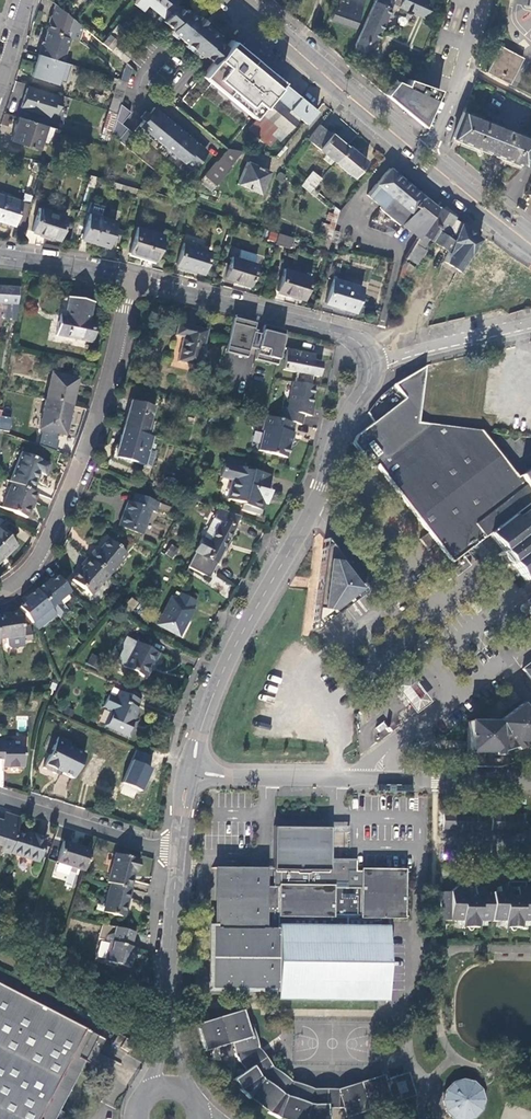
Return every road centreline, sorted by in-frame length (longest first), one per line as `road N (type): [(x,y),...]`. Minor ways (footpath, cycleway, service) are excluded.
road 1 (tertiary): [(373,364),(315,509),(220,680),(188,773)]
road 2 (residential): [(132,280),(96,430),(33,566),(0,590)]
road 3 (tertiary): [(530,780),(188,773)]
road 4 (secondary): [(295,48),(530,241)]
road 5 (tertiary): [(132,280),(350,336),(373,364)]
road 6 (residential): [(0,797),(177,852)]
road 7 (tertiary): [(167,1021),(177,852)]
road 8 (residential): [(530,324),(373,364)]
road 9 (tertiary): [(0,251),(132,280)]

